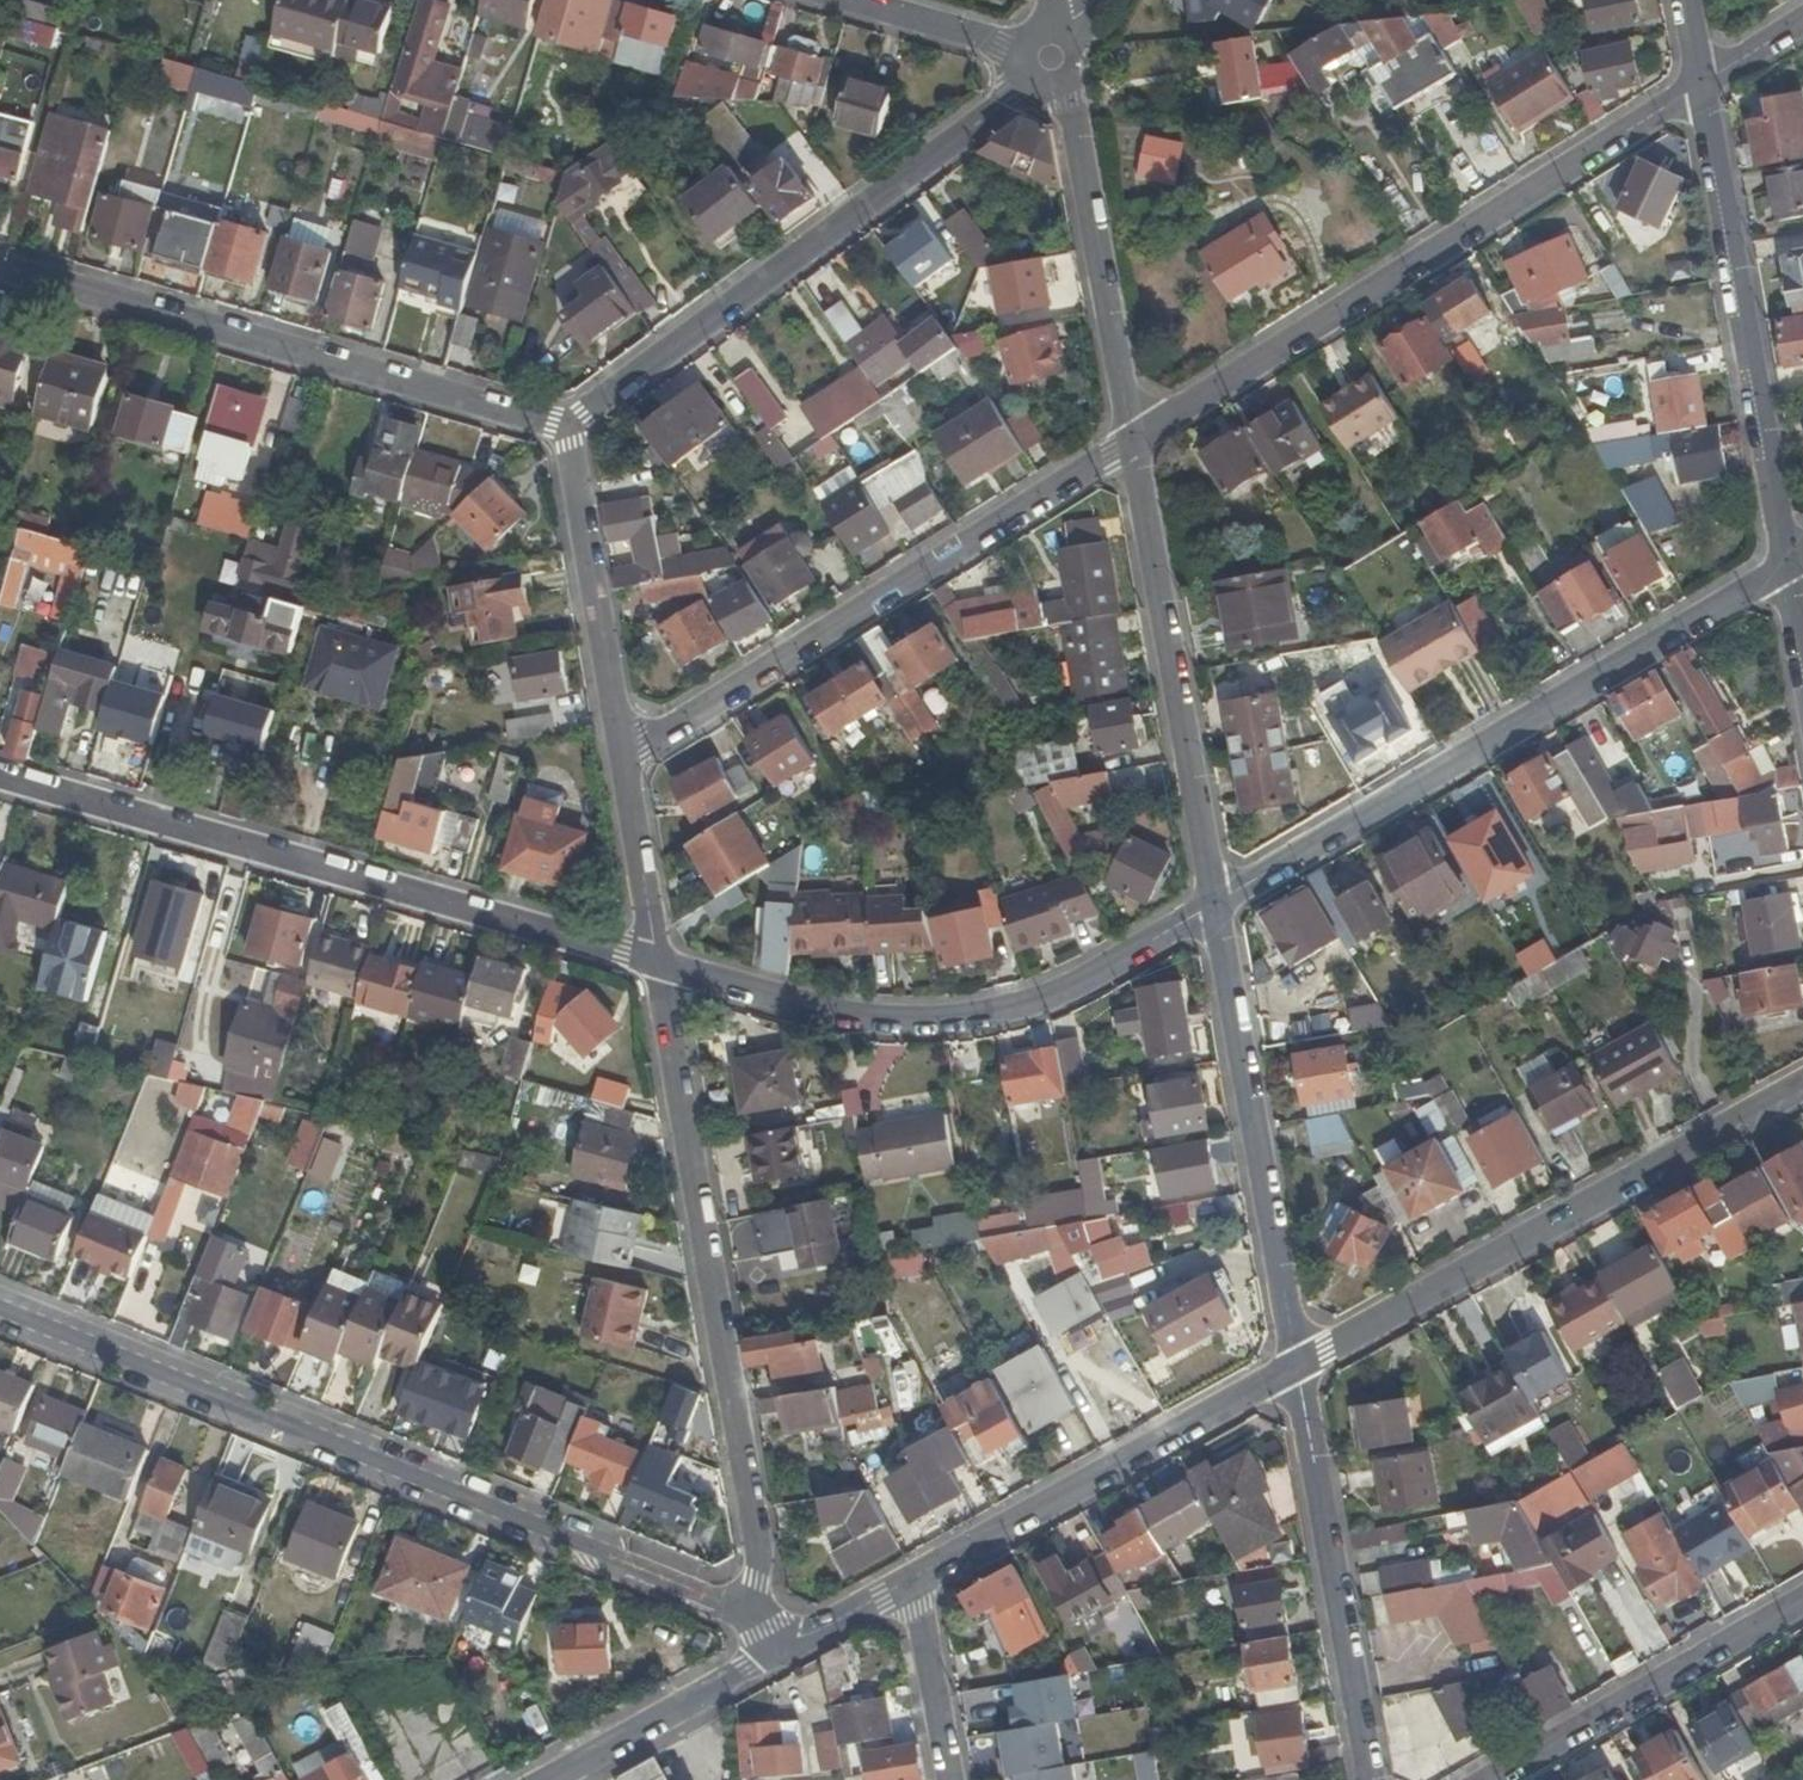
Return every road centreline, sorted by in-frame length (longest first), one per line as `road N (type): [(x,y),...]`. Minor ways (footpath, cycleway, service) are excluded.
road 1 (tertiary): [(749,1609),(0,1310)]
road 2 (residential): [(0,772),(656,959)]
road 3 (residential): [(1217,909),(1791,559)]
road 4 (residential): [(1134,439),(1699,84)]
road 5 (residential): [(749,1609),(760,1559),(656,959)]
road 6 (residential): [(565,427),(1062,59)]
road 7 (residential): [(624,760),(1134,439)]
road 8 (residential): [(656,959),(866,1019),(972,1021),(1090,979),(1217,909)]
road 9 (residential): [(565,427),(0,265)]
road 10 (tertiary): [(1298,1368),(1802,1084)]
road 11 (residential): [(1791,559),(1699,84)]
road 12 (residential): [(1134,439),(1217,909)]
road 13 (residential): [(1217,909),(1298,1368)]
road 14 (tertiary): [(912,1581),(1298,1368)]
road 15 (residential): [(1373,1779),(1298,1368)]
road 16 (residential): [(1062,59),(1134,439)]
road 17 (residential): [(1487,1779),(1802,1598)]
road 18 (residential): [(624,760),(565,427)]
road 19 (tertiary): [(549,1779),(785,1642)]
road 20 (residential): [(1062,59),(855,0)]
road 21 (residential): [(656,959),(624,760)]
road 22 (residential): [(912,1581),(947,1779)]
road 23 (tertiary): [(785,1642),(912,1581)]
road 24 (residential): [(1699,84),(1802,19)]

